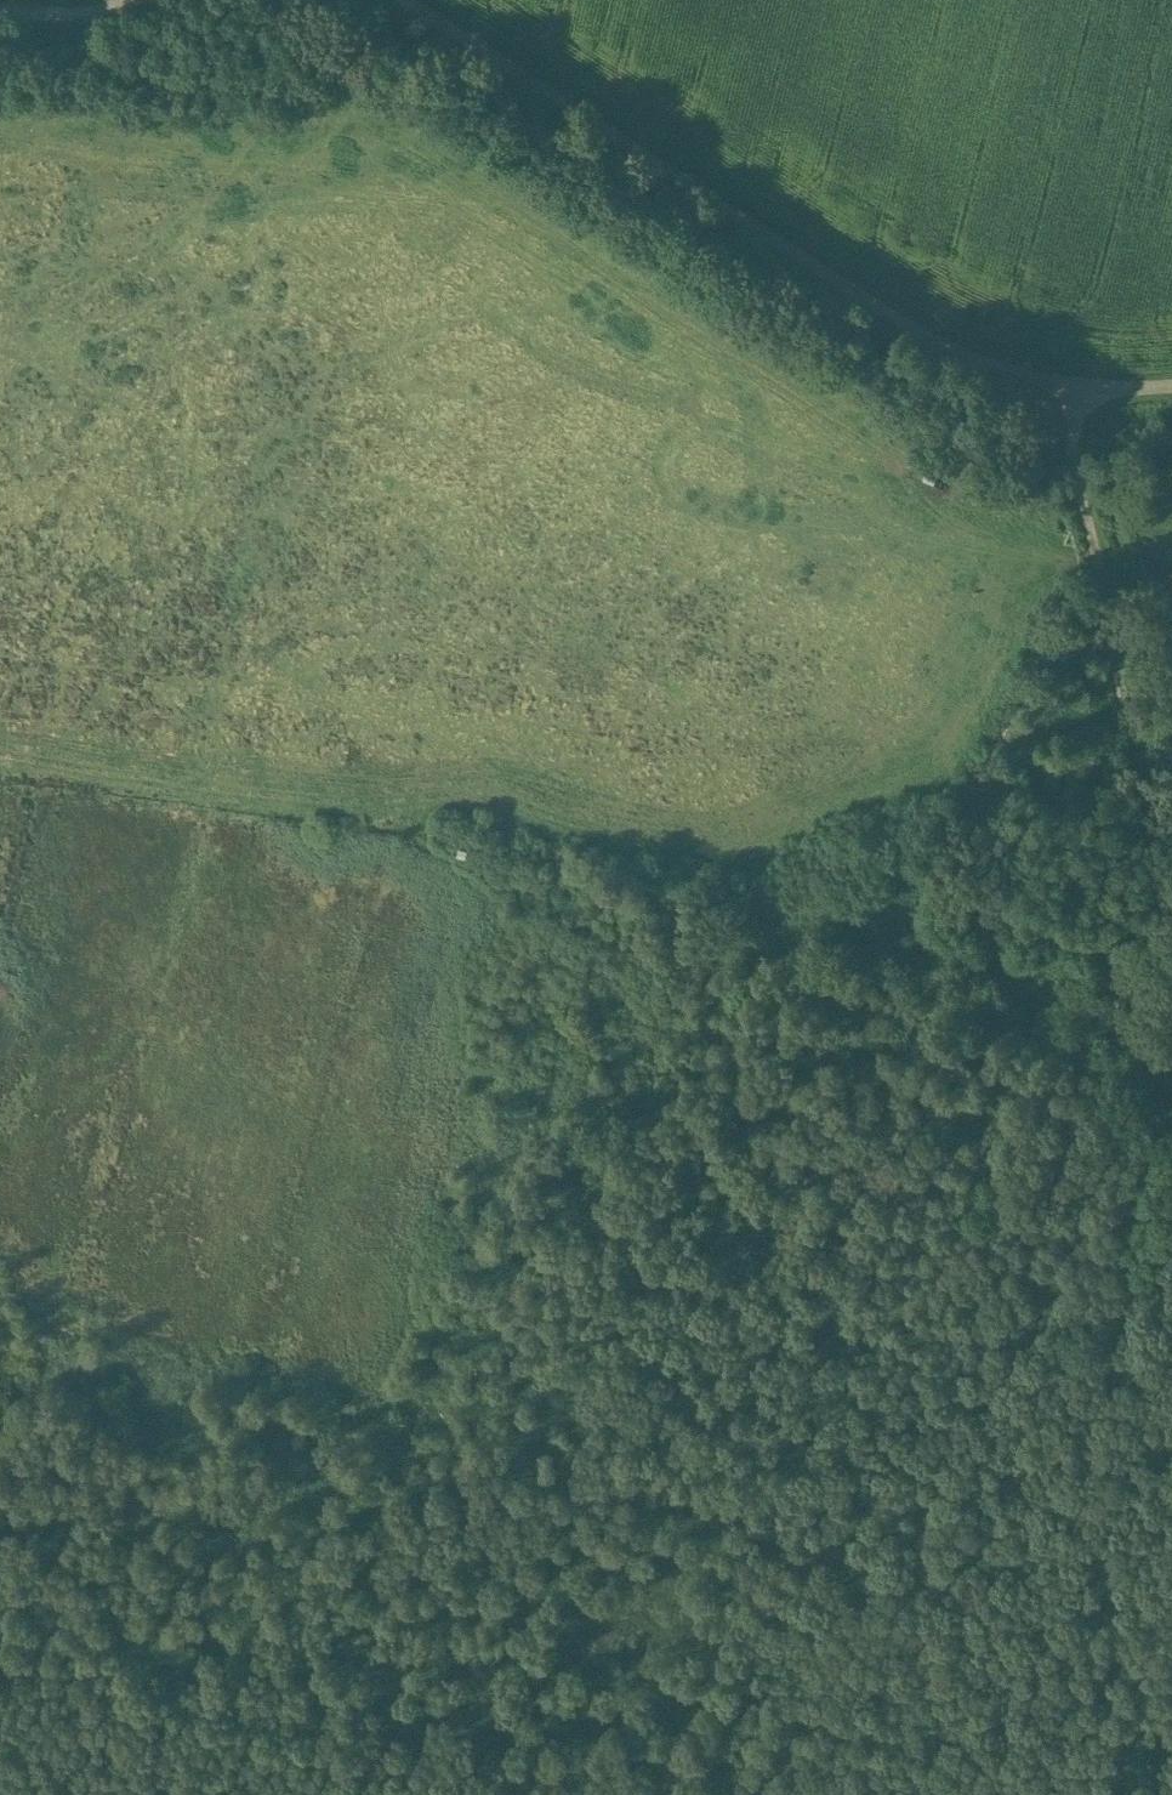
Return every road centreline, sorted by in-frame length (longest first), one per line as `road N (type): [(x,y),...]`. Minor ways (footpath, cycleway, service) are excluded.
road 1 (unclassified): [(395,0),(849,291),(961,353),(1072,387),(1171,382)]
road 2 (unclassified): [(0,10),(98,11),(123,0)]

